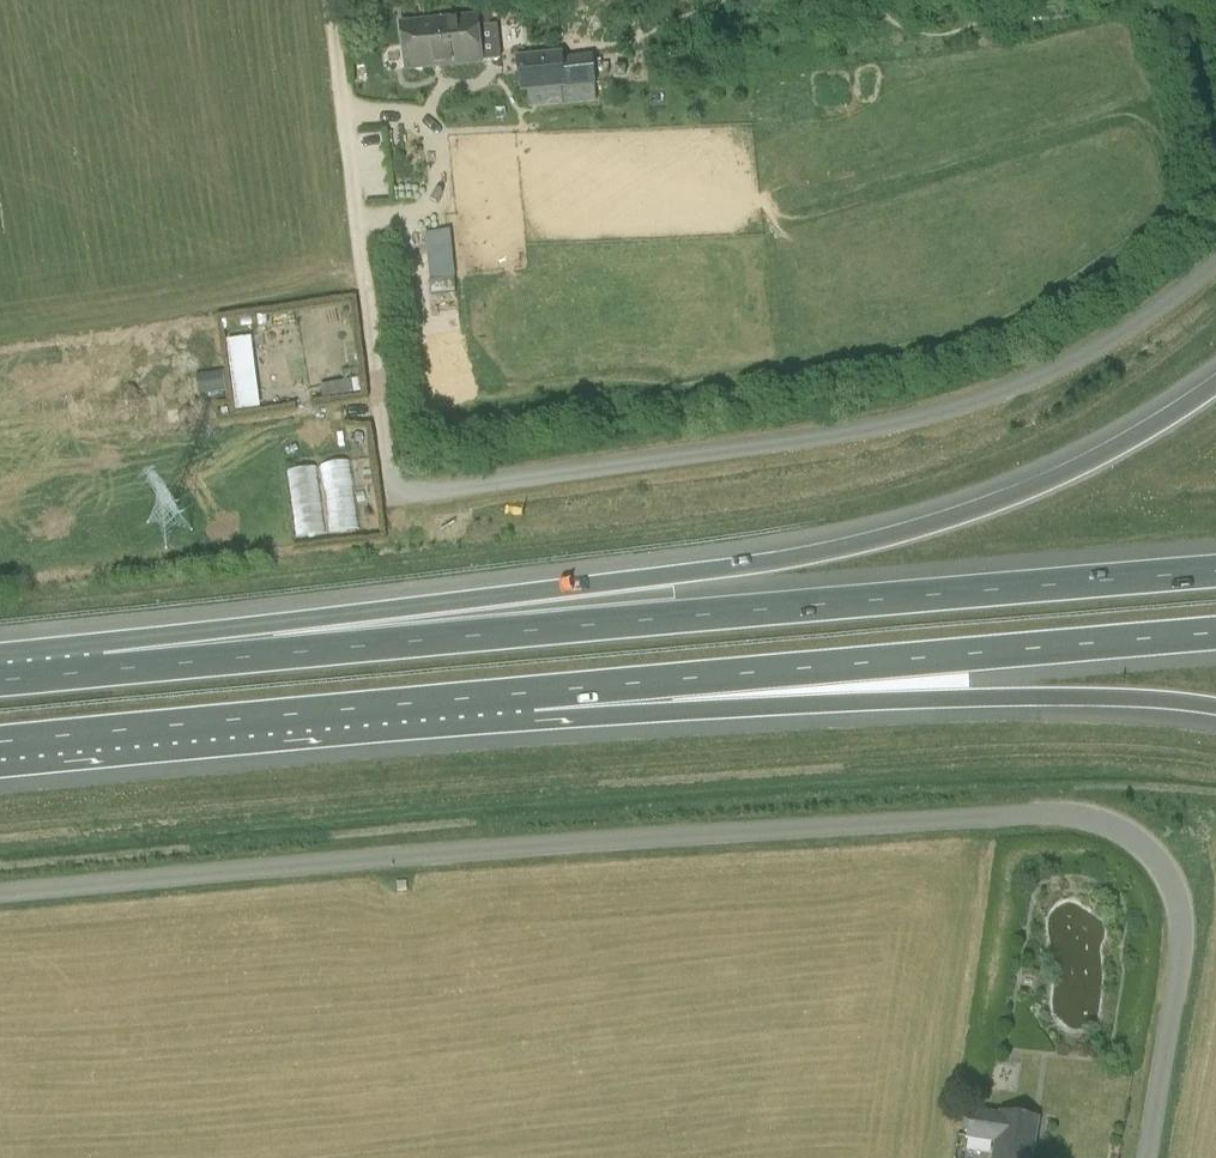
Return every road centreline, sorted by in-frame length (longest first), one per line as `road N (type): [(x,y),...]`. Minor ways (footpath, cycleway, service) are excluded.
road 1 (unclassified): [(1147,1157),(1182,916),(1164,864),(1114,826),(1082,816),(461,847),(0,895)]
road 2 (motorway): [(1215,391),(1036,493),(837,551),(363,612),(101,668)]
road 3 (motorway): [(1215,570),(101,668)]
road 4 (unclassified): [(395,495),(922,419),(1037,386),(1128,337),(1215,258)]
road 5 (motorway): [(527,692),(1215,638)]
road 6 (motorway): [(527,692),(778,706),(1090,700),(1215,708)]
road 7 (motorway): [(0,745),(527,692)]
road 8 (track): [(395,495),(329,0)]

